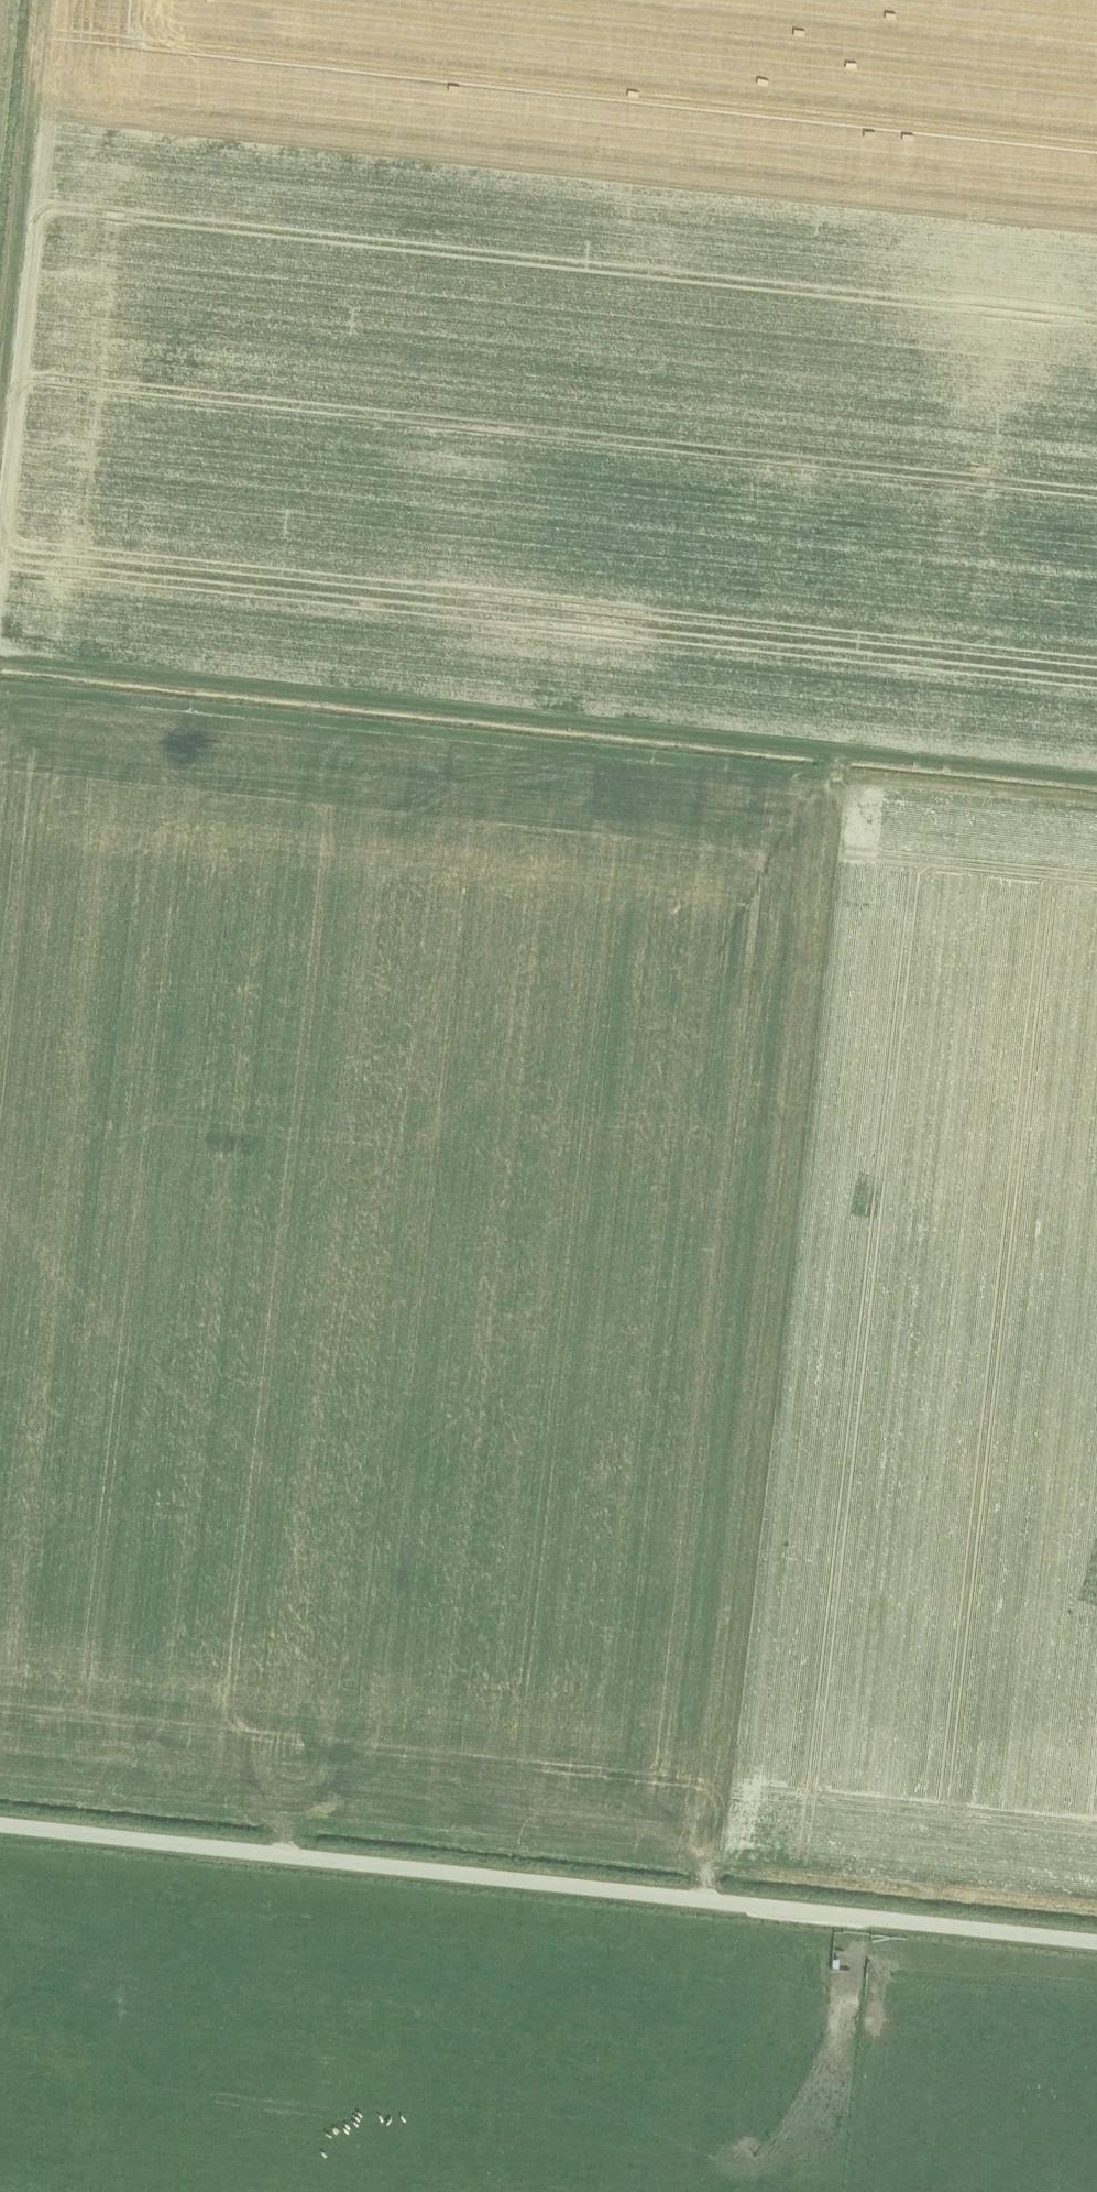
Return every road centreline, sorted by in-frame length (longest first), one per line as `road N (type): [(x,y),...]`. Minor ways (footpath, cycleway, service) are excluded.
road 1 (unclassified): [(1096,1941),(0,1823)]

